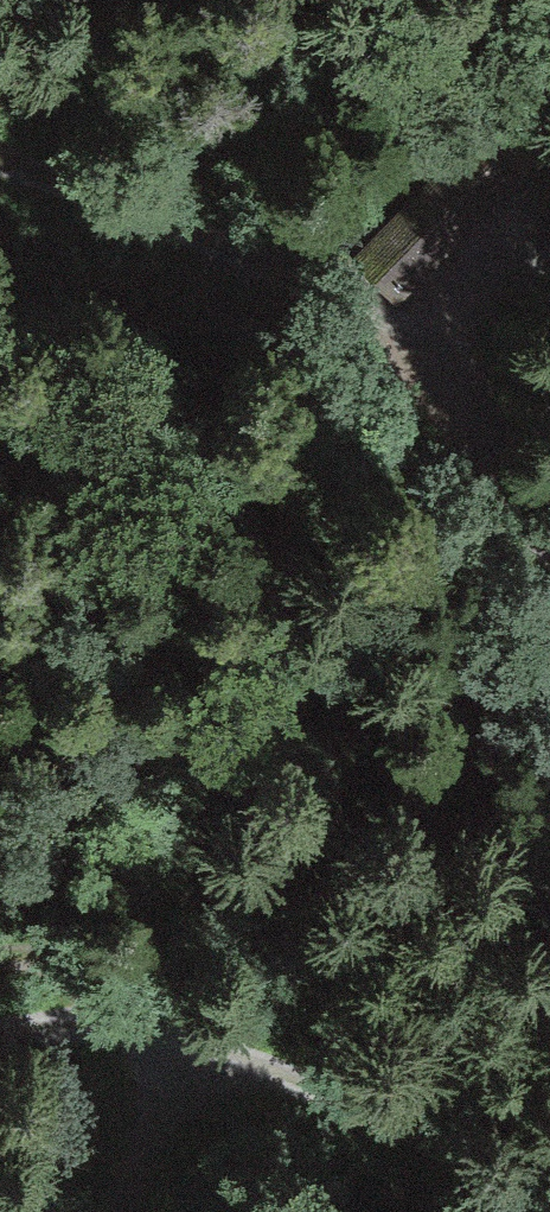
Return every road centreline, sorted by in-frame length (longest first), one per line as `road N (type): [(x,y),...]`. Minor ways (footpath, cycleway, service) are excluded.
road 1 (track): [(549,550),(351,311),(224,229),(0,146)]
road 2 (track): [(549,1204),(433,1139),(146,1008)]
road 3 (track): [(146,1008),(153,1102),(112,1211)]
road 4 (track): [(0,958),(74,966),(146,1008)]
road 5 (track): [(539,323),(484,462)]
road 6 (track): [(146,1008),(0,1039)]

